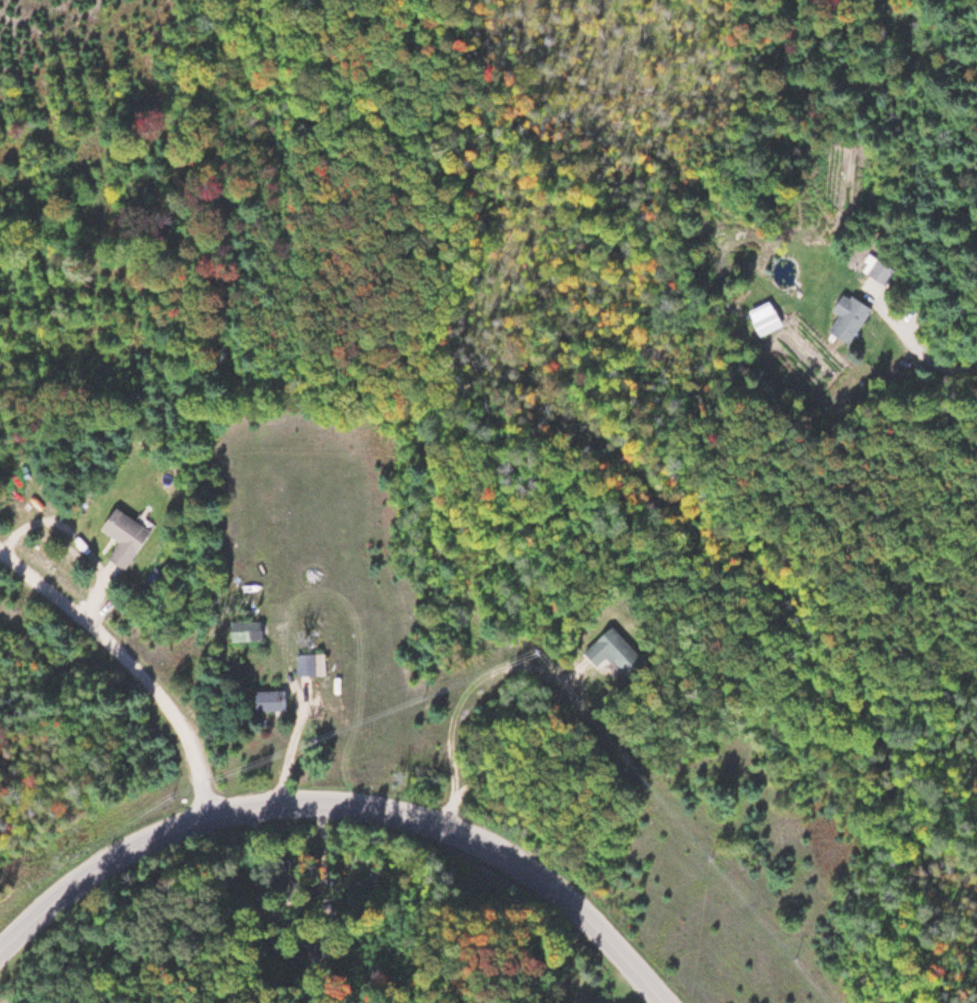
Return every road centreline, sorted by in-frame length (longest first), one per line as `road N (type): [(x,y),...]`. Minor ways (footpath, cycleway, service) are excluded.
road 1 (tertiary): [(665,1002),(545,884),(498,853),(394,815),(294,805),(146,841),(89,879),(0,960)]
road 2 (residential): [(210,822),(185,725),(109,638),(0,549)]

